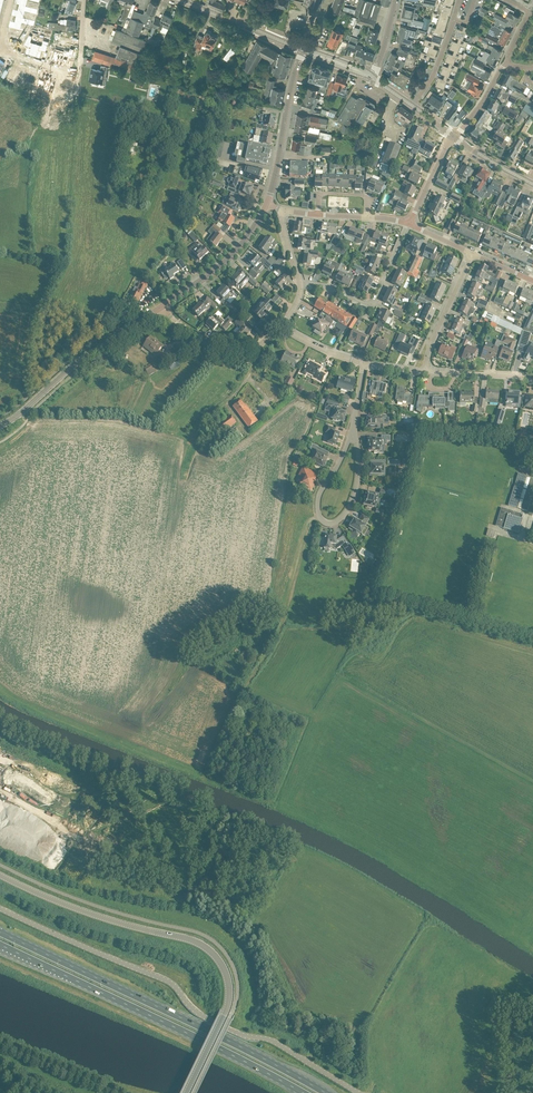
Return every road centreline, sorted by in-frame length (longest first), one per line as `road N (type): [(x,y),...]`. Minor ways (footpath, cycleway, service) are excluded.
road 1 (unclassified): [(0,908),(167,980),(206,1018),(274,1041),(358,1092)]
road 2 (tertiary): [(187,1092),(229,1005),(227,975),(213,952),(89,914),(0,875)]
road 3 (trunk): [(326,1092),(0,932)]
road 4 (trunk): [(0,944),(303,1092)]
road 5 (track): [(281,624),(241,686),(201,781),(270,809)]
road 6 (secondary): [(0,426),(162,306)]
road 7 (residential): [(300,286),(368,302),(409,224)]
road 8 (secondary): [(266,204),(305,51)]
road 9 (residential): [(9,0),(4,52),(79,74),(81,48)]
road 10 (secondary): [(162,306),(220,267),(266,204)]
road 11 (residential): [(283,326),(257,348),(225,350),(162,306)]
road 12 (residential): [(427,371),(473,254)]
road 13 (residential): [(320,517),(339,520),(353,499),(354,429)]

